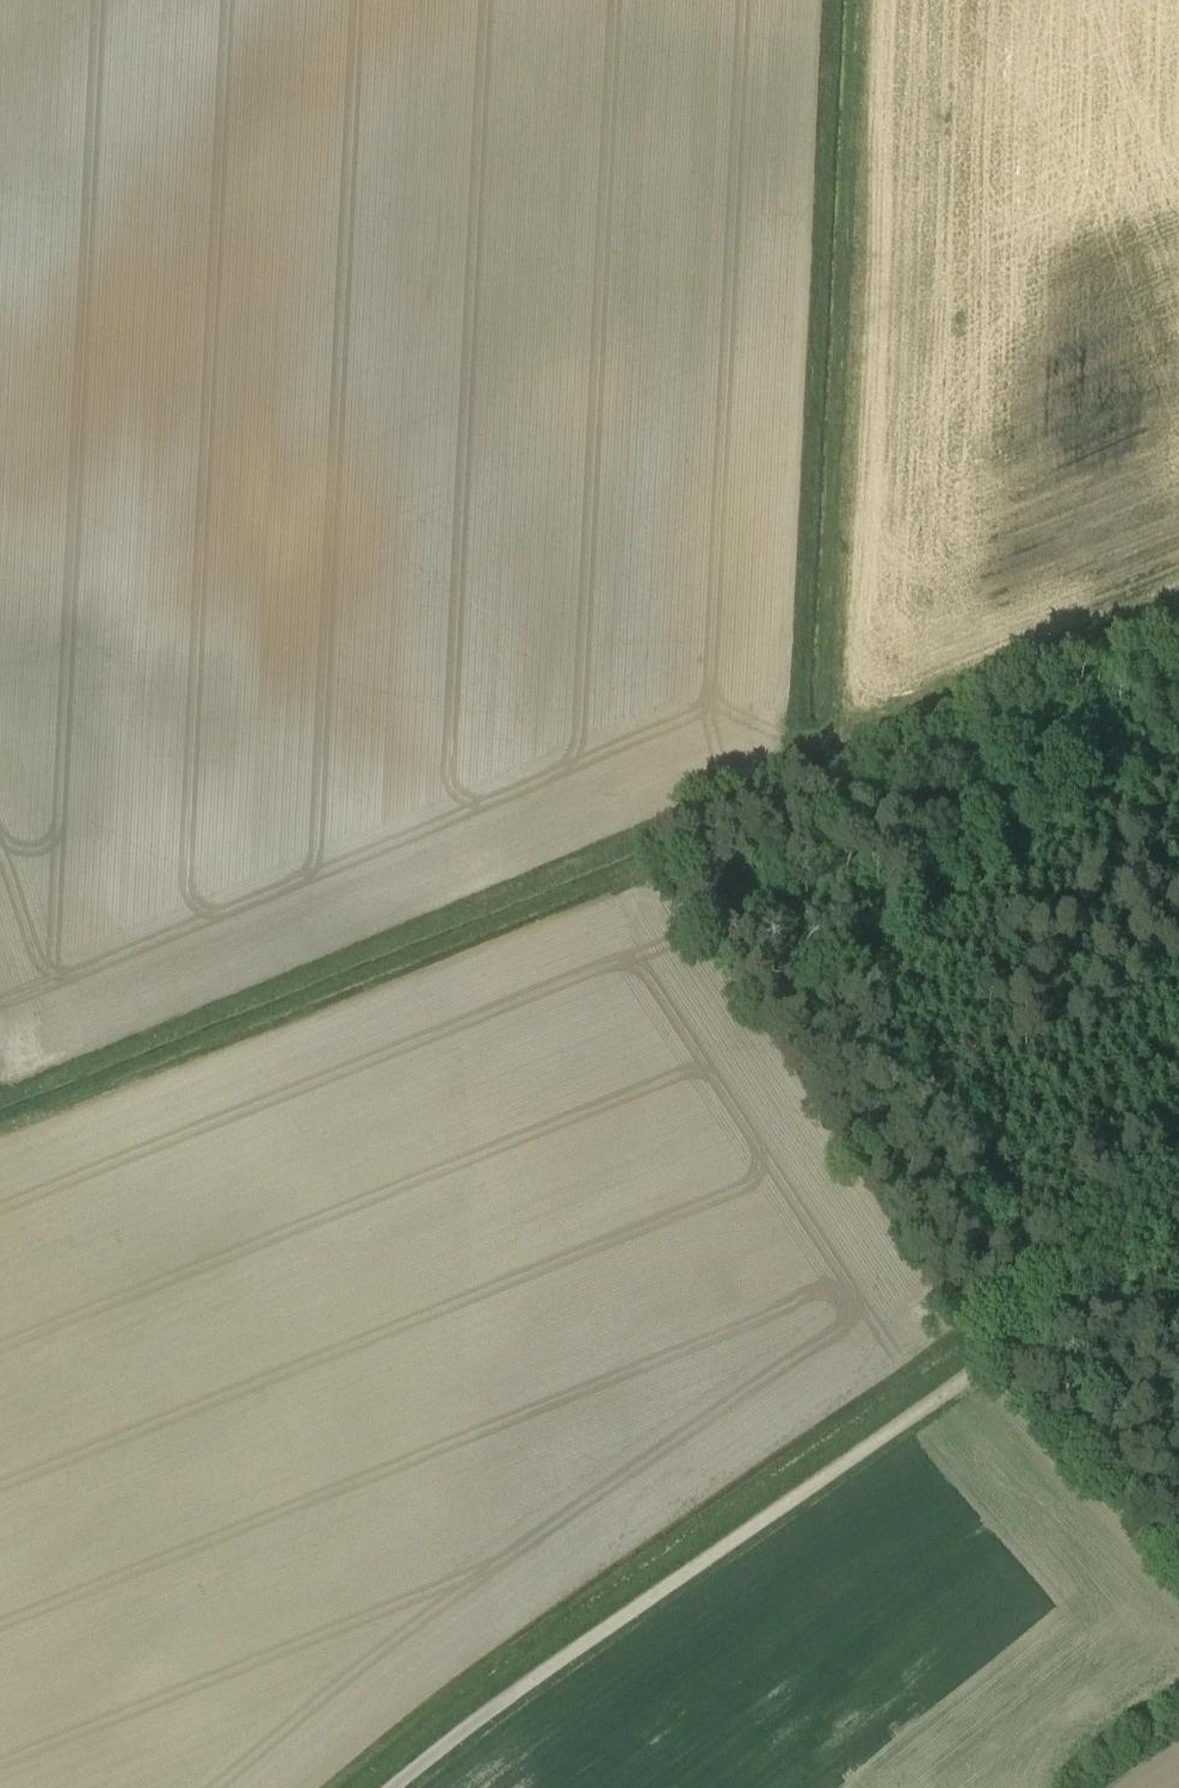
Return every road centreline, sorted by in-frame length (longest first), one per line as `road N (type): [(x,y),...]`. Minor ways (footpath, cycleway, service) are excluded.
road 1 (unclassified): [(393,1787),(481,1716),(975,1371)]

